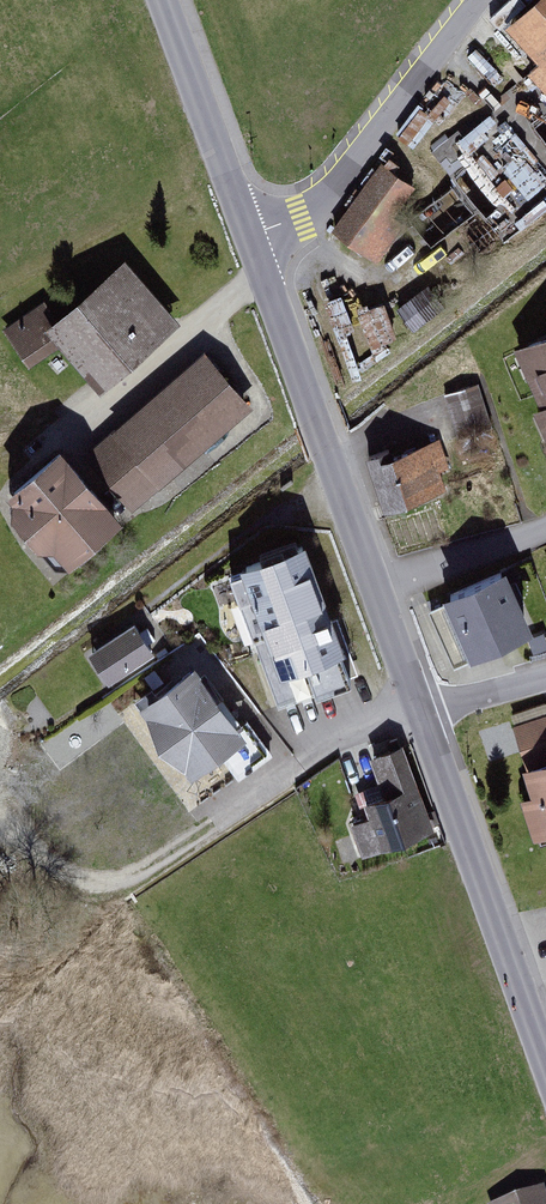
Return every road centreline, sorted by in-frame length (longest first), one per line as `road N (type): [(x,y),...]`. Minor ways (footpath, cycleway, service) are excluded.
road 1 (tertiary): [(250,235),(425,716)]
road 2 (tertiary): [(425,716),(545,1050)]
road 3 (tertiary): [(478,0),(324,201),(250,235)]
road 4 (track): [(274,792),(130,882),(91,884),(55,872),(0,818)]
road 5 (tertiary): [(165,0),(250,235)]
road 6 (residential): [(425,716),(545,683)]

